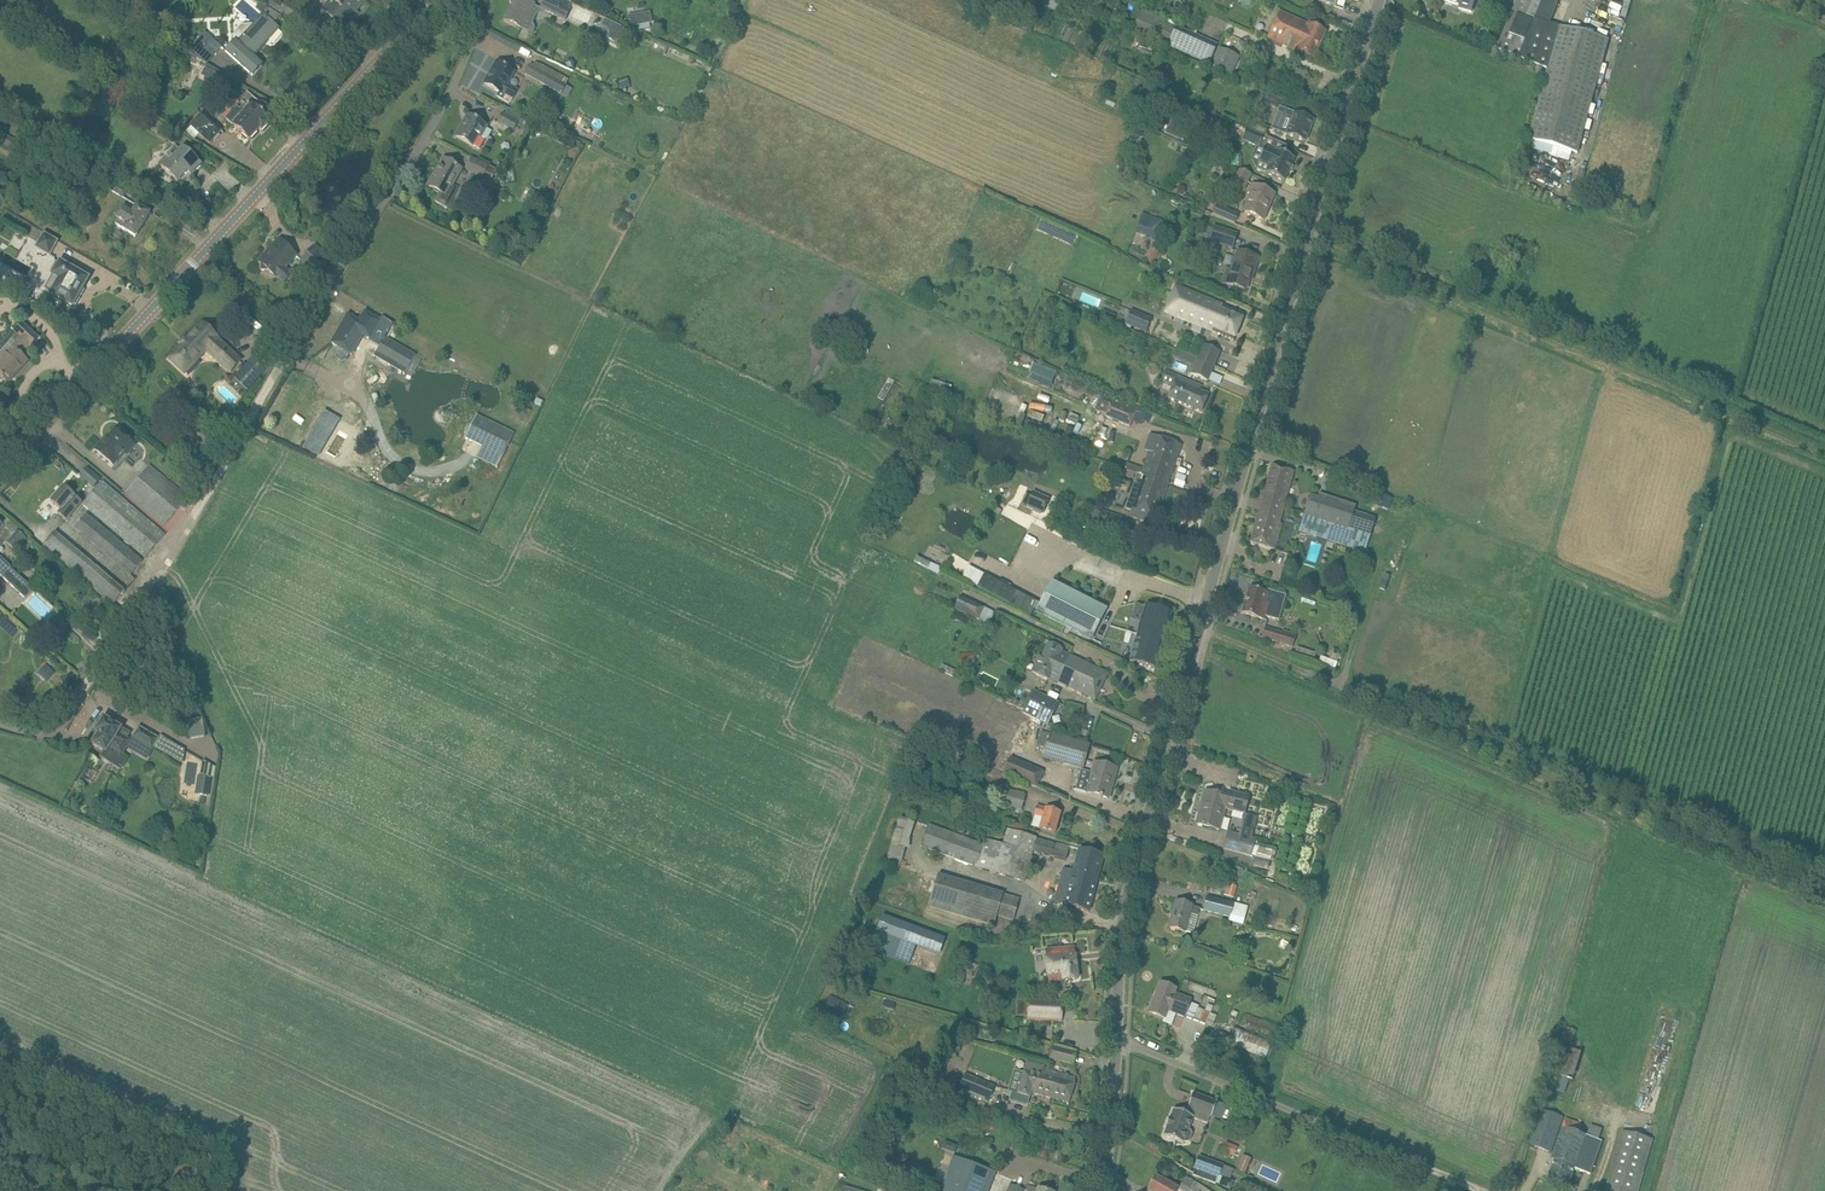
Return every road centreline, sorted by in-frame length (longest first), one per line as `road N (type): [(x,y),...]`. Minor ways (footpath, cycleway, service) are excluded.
road 1 (tertiary): [(1095,1190),(1108,1146),(1126,897),(1284,312),(1379,0)]
road 2 (residential): [(0,722),(47,730),(61,724),(436,118),(475,29),(468,0)]
road 3 (track): [(1824,889),(1199,630)]
road 4 (tertiary): [(0,476),(438,0)]
road 5 (track): [(1307,240),(1824,454)]
road 6 (track): [(1116,1039),(1484,1190)]

